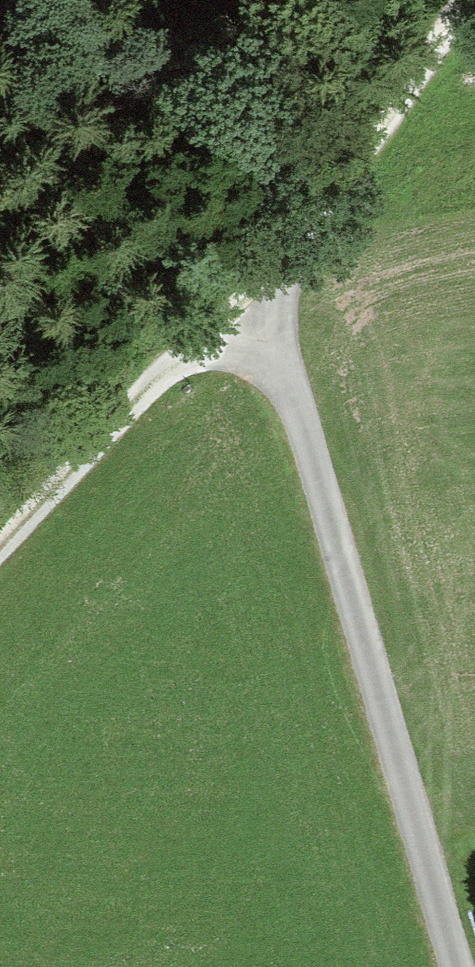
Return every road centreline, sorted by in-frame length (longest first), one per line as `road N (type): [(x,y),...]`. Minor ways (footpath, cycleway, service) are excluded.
road 1 (track): [(458,0),(438,43),(238,301),(0,546)]
road 2 (residential): [(238,301),(282,380),(451,966)]

